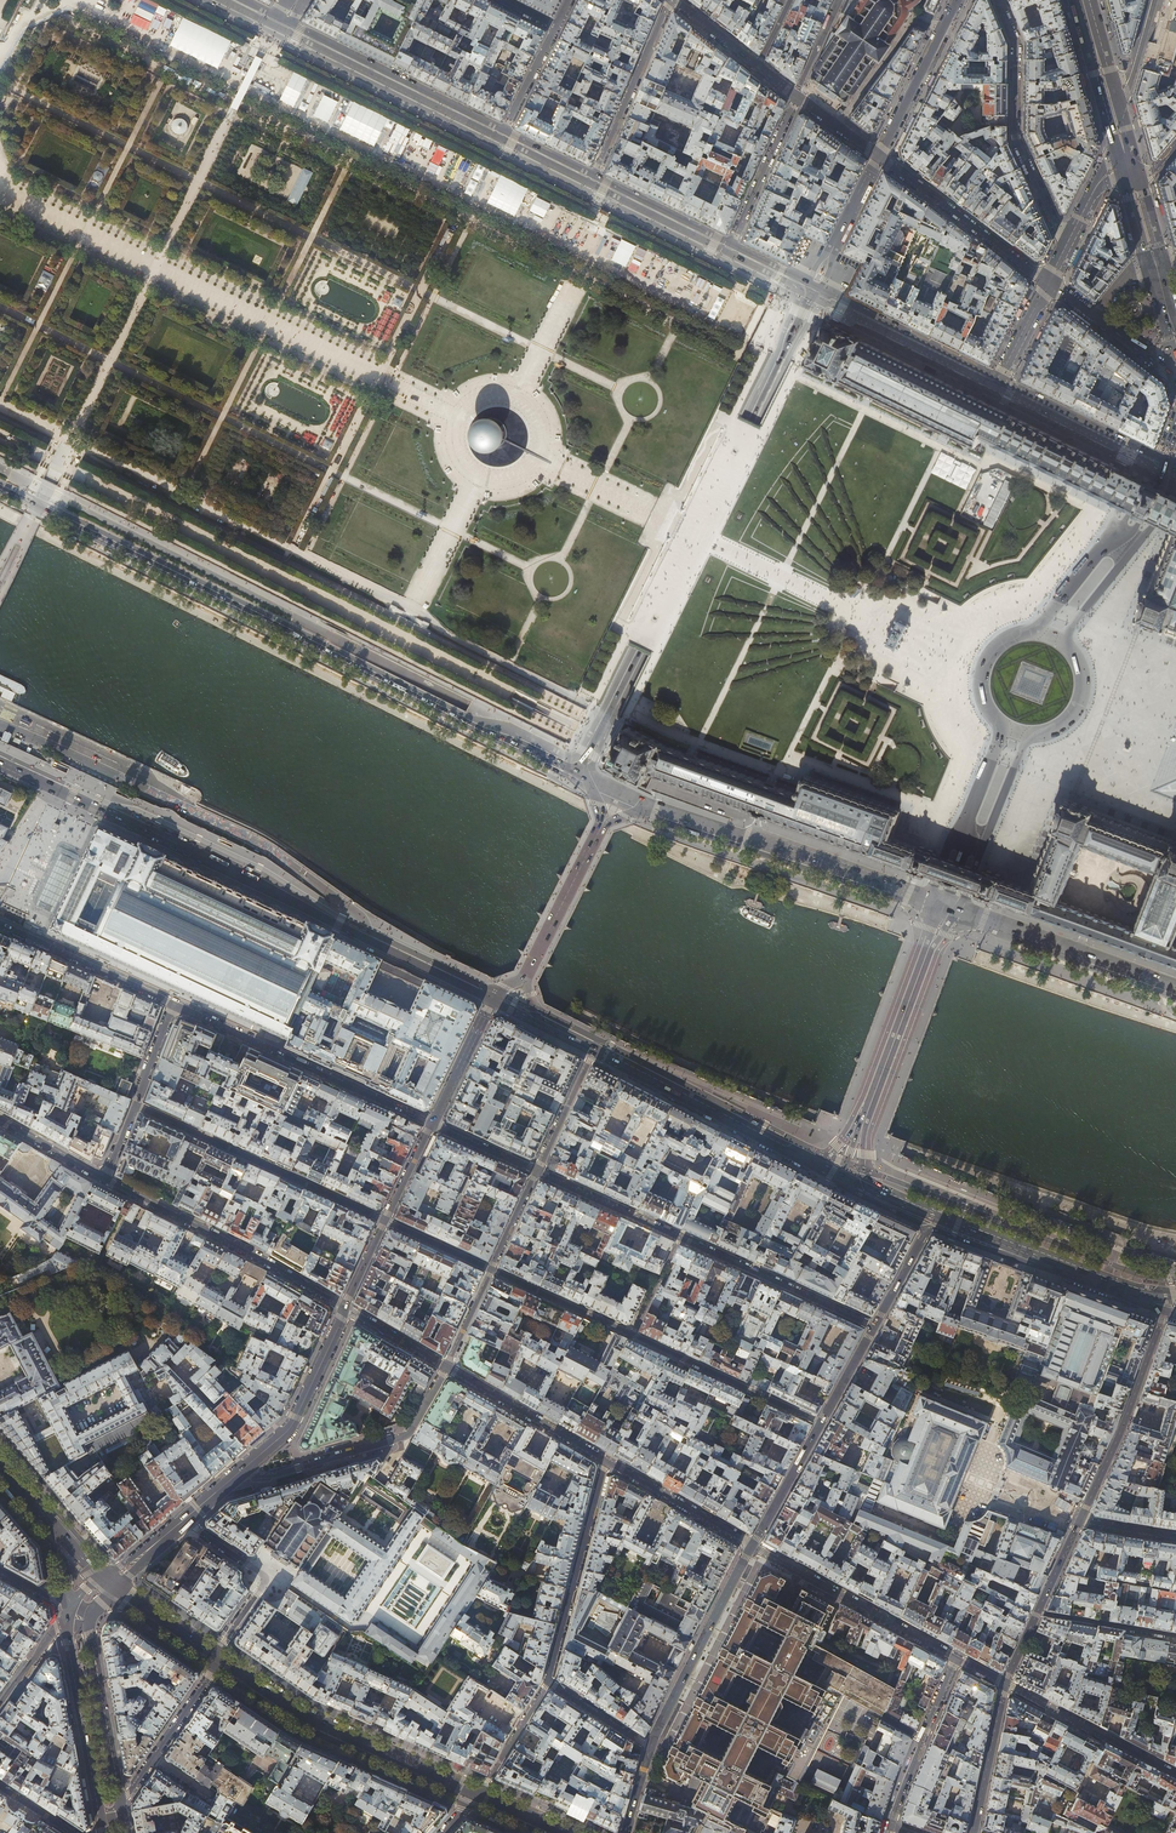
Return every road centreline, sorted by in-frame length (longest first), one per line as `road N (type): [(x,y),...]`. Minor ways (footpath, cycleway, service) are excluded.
road 1 (primary): [(0,485),(582,772)]
road 2 (primary): [(647,807),(1175,989)]
road 3 (primary): [(492,998),(0,763)]
road 4 (secondary): [(582,772),(579,764),(810,292)]
road 5 (primary): [(933,1218),(594,1049)]
road 6 (residential): [(537,1172),(875,1327)]
road 7 (residential): [(821,1422),(491,1269)]
road 8 (primary): [(215,1654),(308,1717),(479,1793)]
road 9 (residential): [(173,1005),(432,1124)]
road 10 (residential): [(217,1492),(406,1435),(446,1368)]
road 11 (residential): [(385,1221),(136,1105)]
road 12 (residential): [(344,1307),(106,1181)]
road 13 (residential): [(1066,247),(1017,142),(1016,44),(998,0)]
road 14 (residential): [(505,130),(281,19)]
road 15 (primary): [(1159,1297),(933,1218)]
road 16 (residential): [(956,1658),(753,1545)]
road 17 (secondary): [(217,1492),(293,1425),(344,1307)]
road 18 (residential): [(549,1681),(607,1460)]
road 19 (tertiary): [(753,1545),(650,1748)]
road 20 (tertiary): [(1080,1521),(1164,1311)]
road 21 (residential): [(879,157),(1048,283)]
road 22 (secondary): [(67,1608),(100,1816)]
road 23 (residential): [(1000,378),(822,290)]
road 24 (residential): [(1175,466),(1000,378)]
road 25 (residential): [(1175,1775),(1004,1684)]
road 26 (residential): [(594,176),(671,0)]
road 27 (residential): [(0,927),(173,1005)]
road 28 (residential): [(956,1658),(889,1832)]
road 29 (residential): [(607,1460),(446,1368)]
road 30 (secondary): [(121,1804),(92,1621)]
road 31 (residential): [(215,1654),(261,1579),(184,1520)]
road 32 (secondary): [(879,157),(957,0)]
road 33 (secondary): [(525,978),(602,824)]
road 34 (residential): [(753,1545),(607,1460)]
road 35 (residential): [(731,243),(797,96)]
road 36 (residential): [(731,243),(594,176)]
road 37 (tertiary): [(973,1832),(1004,1684)]
road 38 (tertiary): [(821,1422),(753,1545)]
road 39 (secondary): [(432,1124),(492,998)]
road 40 (residential): [(1039,1612),(1175,1636)]
road 41 (residential): [(537,1172),(594,1049)]
road 42 (residential): [(479,1793),(549,1681)]
road 43 (tertiary): [(933,1218),(875,1327)]
road 44 (residential): [(153,1758),(215,1669),(215,1654)]
road 45 (residential): [(106,1181),(0,1118)]
road 46 (residential): [(549,1681),(650,1748)]

